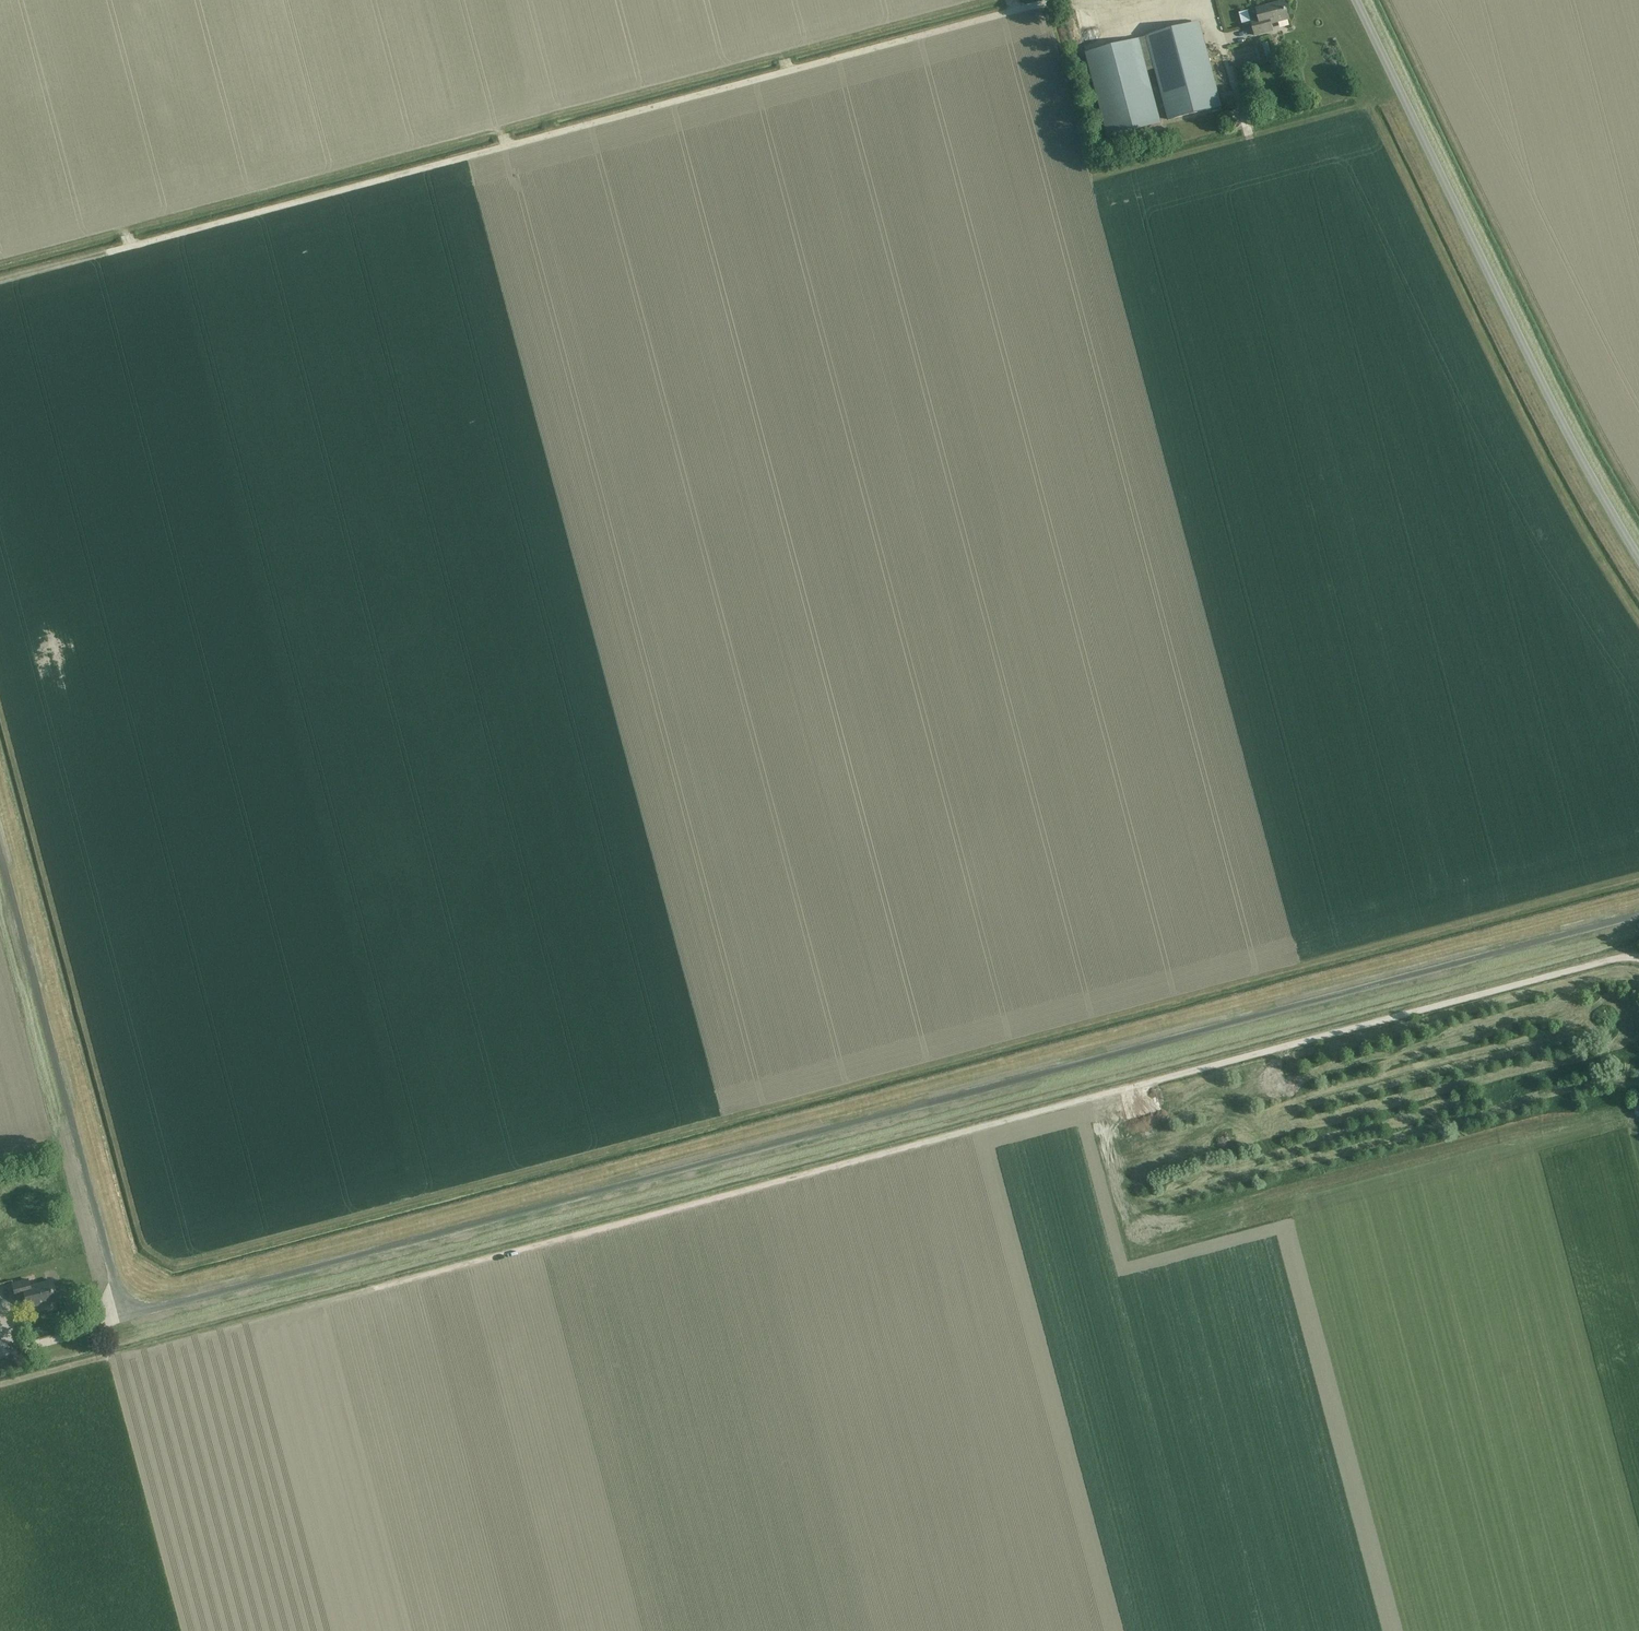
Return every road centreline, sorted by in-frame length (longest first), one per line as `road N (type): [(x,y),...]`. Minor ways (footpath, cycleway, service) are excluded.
road 1 (unclassified): [(1638,915),(130,1312),(123,1310),(0,848)]
road 2 (unclassified): [(1638,559),(1564,431),(1355,0)]

